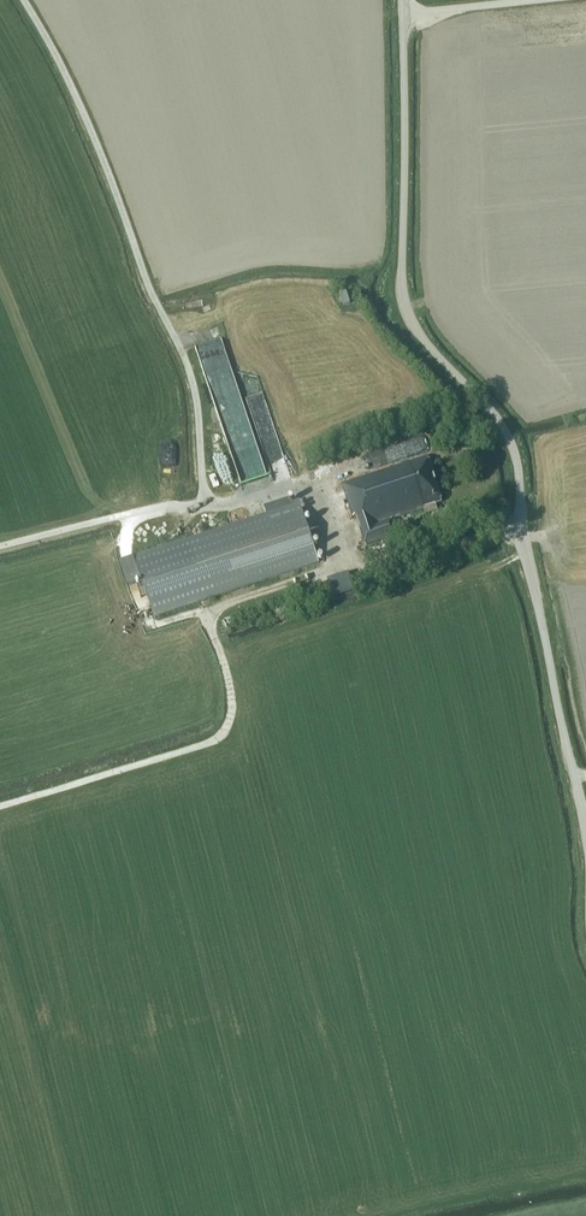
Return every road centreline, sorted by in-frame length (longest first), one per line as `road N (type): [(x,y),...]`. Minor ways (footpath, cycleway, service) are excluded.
road 1 (unclassified): [(585,830),(522,547),(513,448),(487,405),(413,325),(403,298),(402,0)]
road 2 (track): [(204,613),(231,700),(218,737),(0,807)]
road 3 (track): [(212,502),(169,504),(0,546)]

